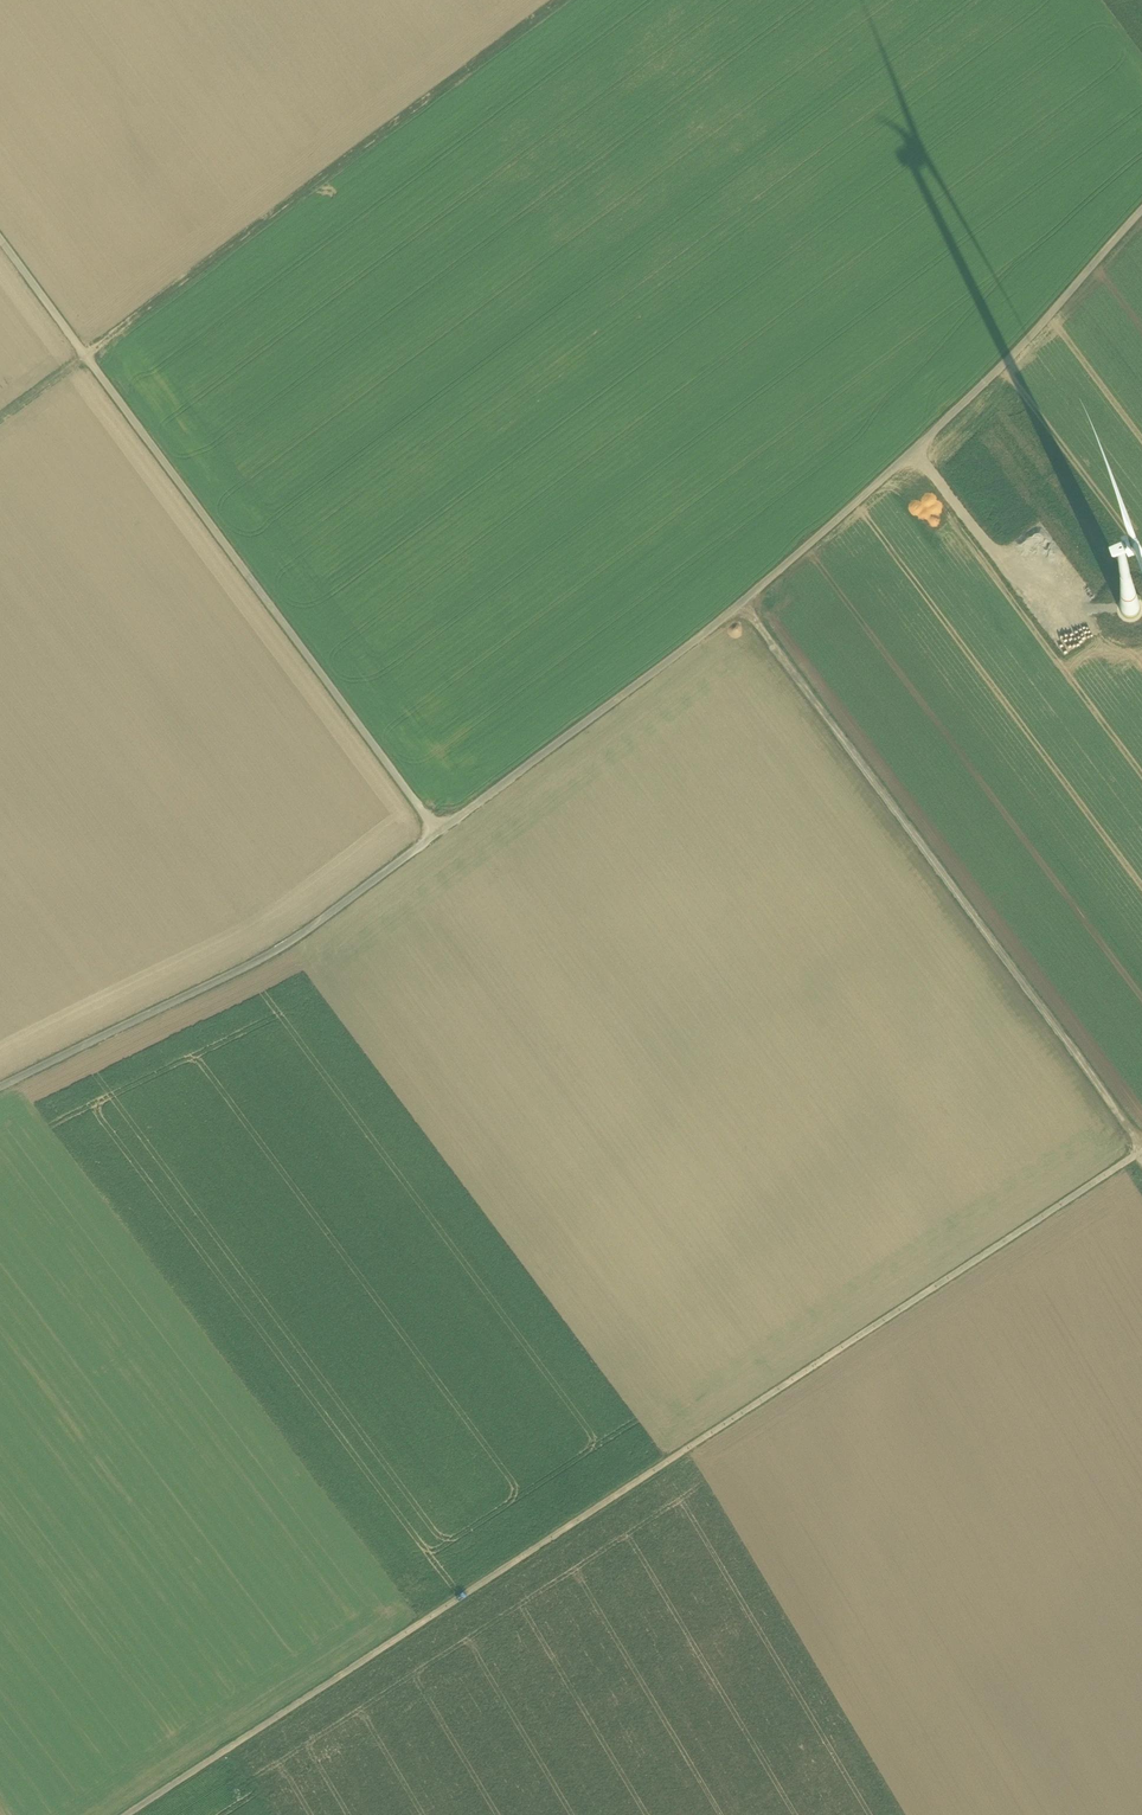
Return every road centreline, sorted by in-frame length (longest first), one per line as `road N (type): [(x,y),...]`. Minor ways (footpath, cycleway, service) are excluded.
road 1 (unclassified): [(0,1087),(280,953),(741,609),(935,436),(1141,219)]
road 2 (track): [(1141,1149),(125,1814)]
road 3 (track): [(0,241),(439,834)]
road 4 (track): [(0,421),(561,0)]
road 5 (track): [(741,609),(1141,1146)]
road 6 (track): [(1086,585),(974,532),(902,466)]

